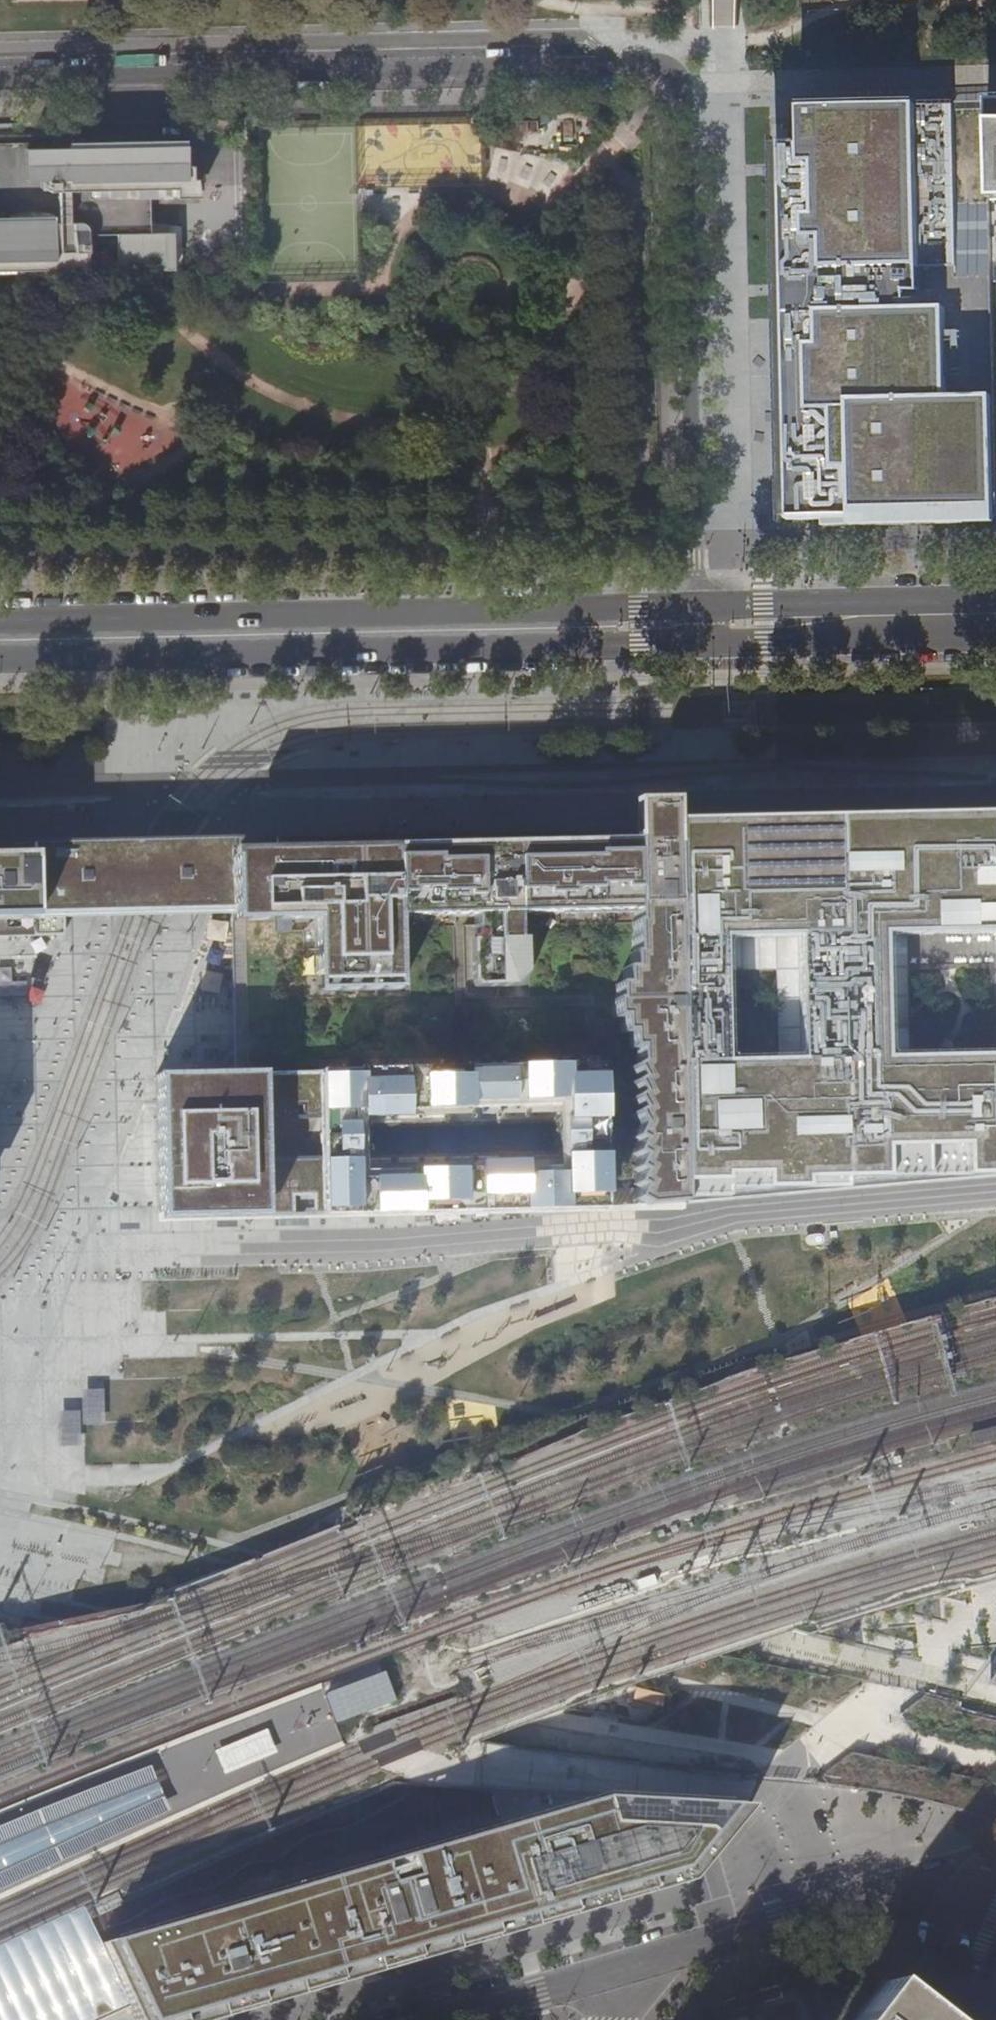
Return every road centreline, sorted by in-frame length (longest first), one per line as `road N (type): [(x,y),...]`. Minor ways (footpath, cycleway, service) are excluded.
road 1 (primary): [(0,642),(696,626)]
road 2 (residential): [(0,78),(619,64)]
road 3 (residential): [(619,64),(667,67),(684,93),(696,626)]
road 4 (residential): [(639,1966),(871,1899),(928,1896),(995,1911)]
road 5 (primary): [(696,626),(995,619)]
road 6 (residential): [(440,2019),(639,1966)]

